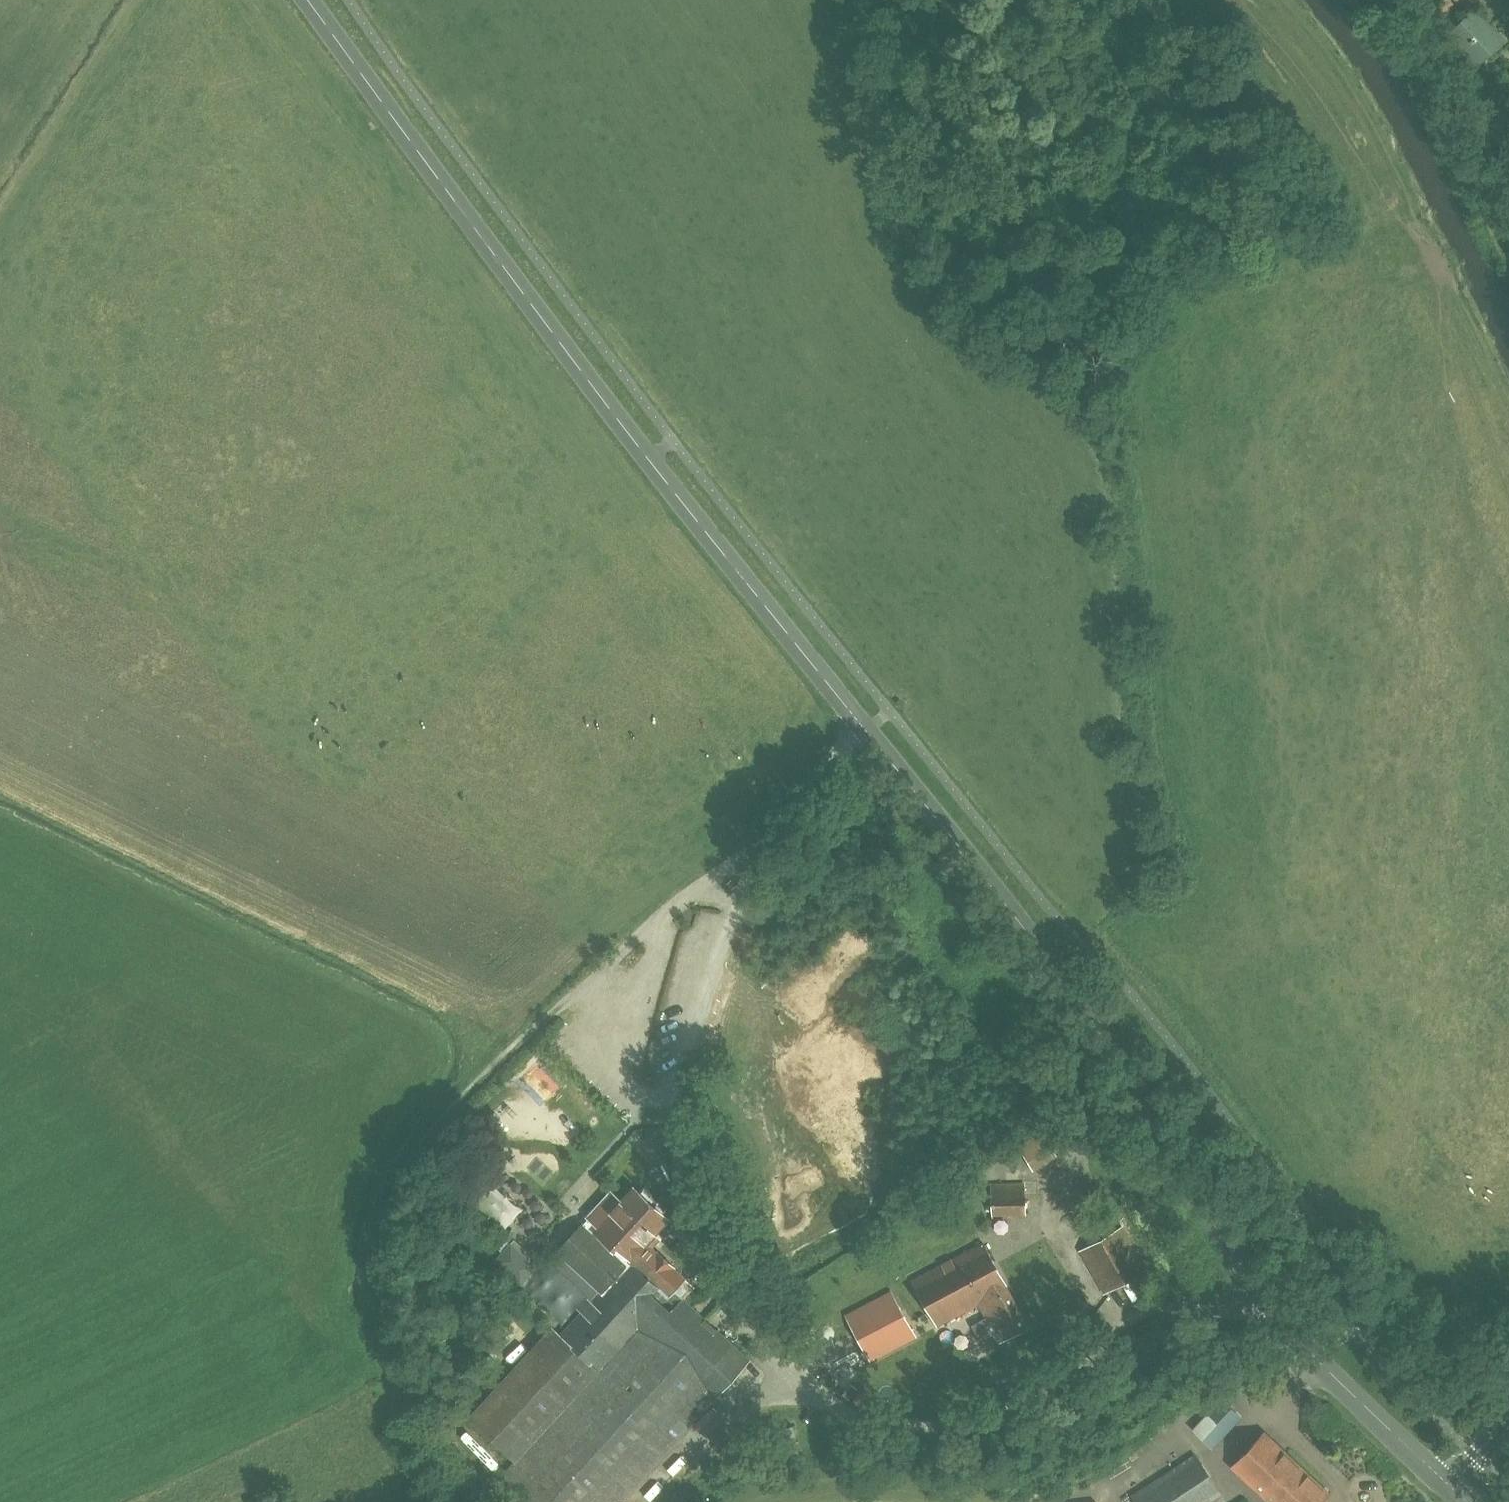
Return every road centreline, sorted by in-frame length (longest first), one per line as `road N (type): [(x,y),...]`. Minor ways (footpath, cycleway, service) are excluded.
road 1 (secondary): [(1446,1482),(1333,1377),(1265,1300),(1187,1187),(1072,992),(504,271),(306,0)]
road 2 (track): [(749,860),(691,895),(524,1044),(440,1134),(411,1195),(396,1279),(399,1334),(414,1400),(456,1482),(457,1501)]
road 3 (track): [(1375,1371),(1508,1355)]

